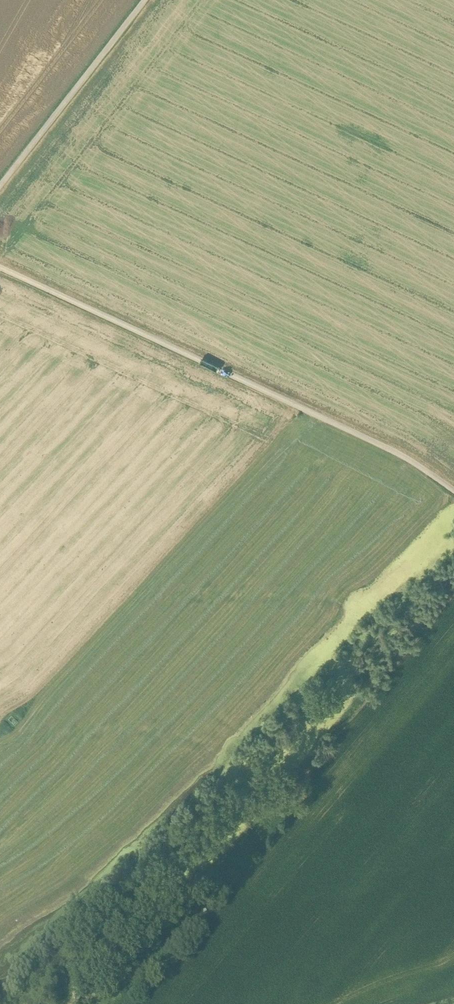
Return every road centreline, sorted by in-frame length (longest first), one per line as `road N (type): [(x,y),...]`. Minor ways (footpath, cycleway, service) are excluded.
road 1 (track): [(0,272),(393,452),(453,496)]
road 2 (track): [(0,193),(149,0)]

